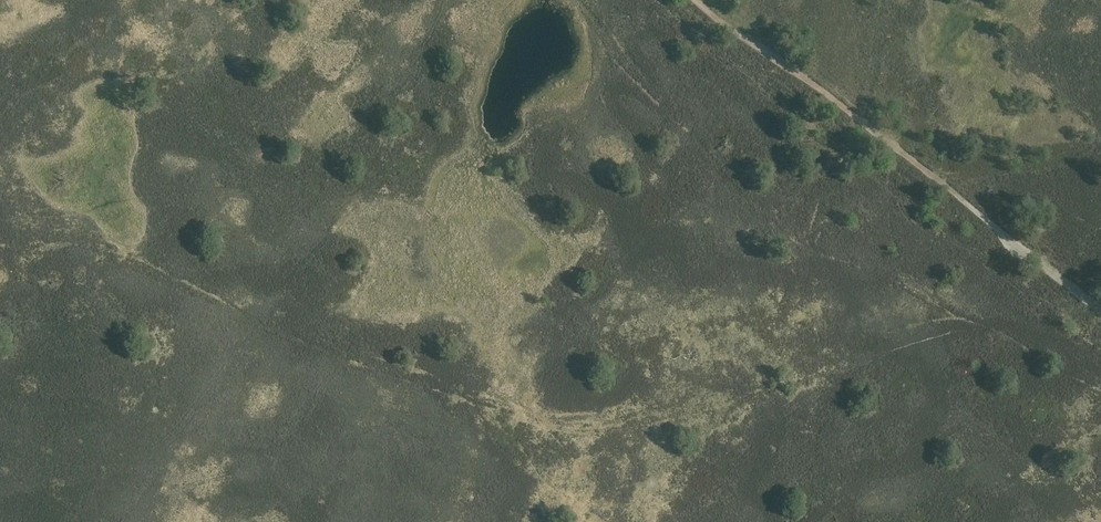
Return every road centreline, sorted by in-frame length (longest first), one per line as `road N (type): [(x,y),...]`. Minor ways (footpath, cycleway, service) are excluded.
road 1 (track): [(1100,313),(698,0)]

